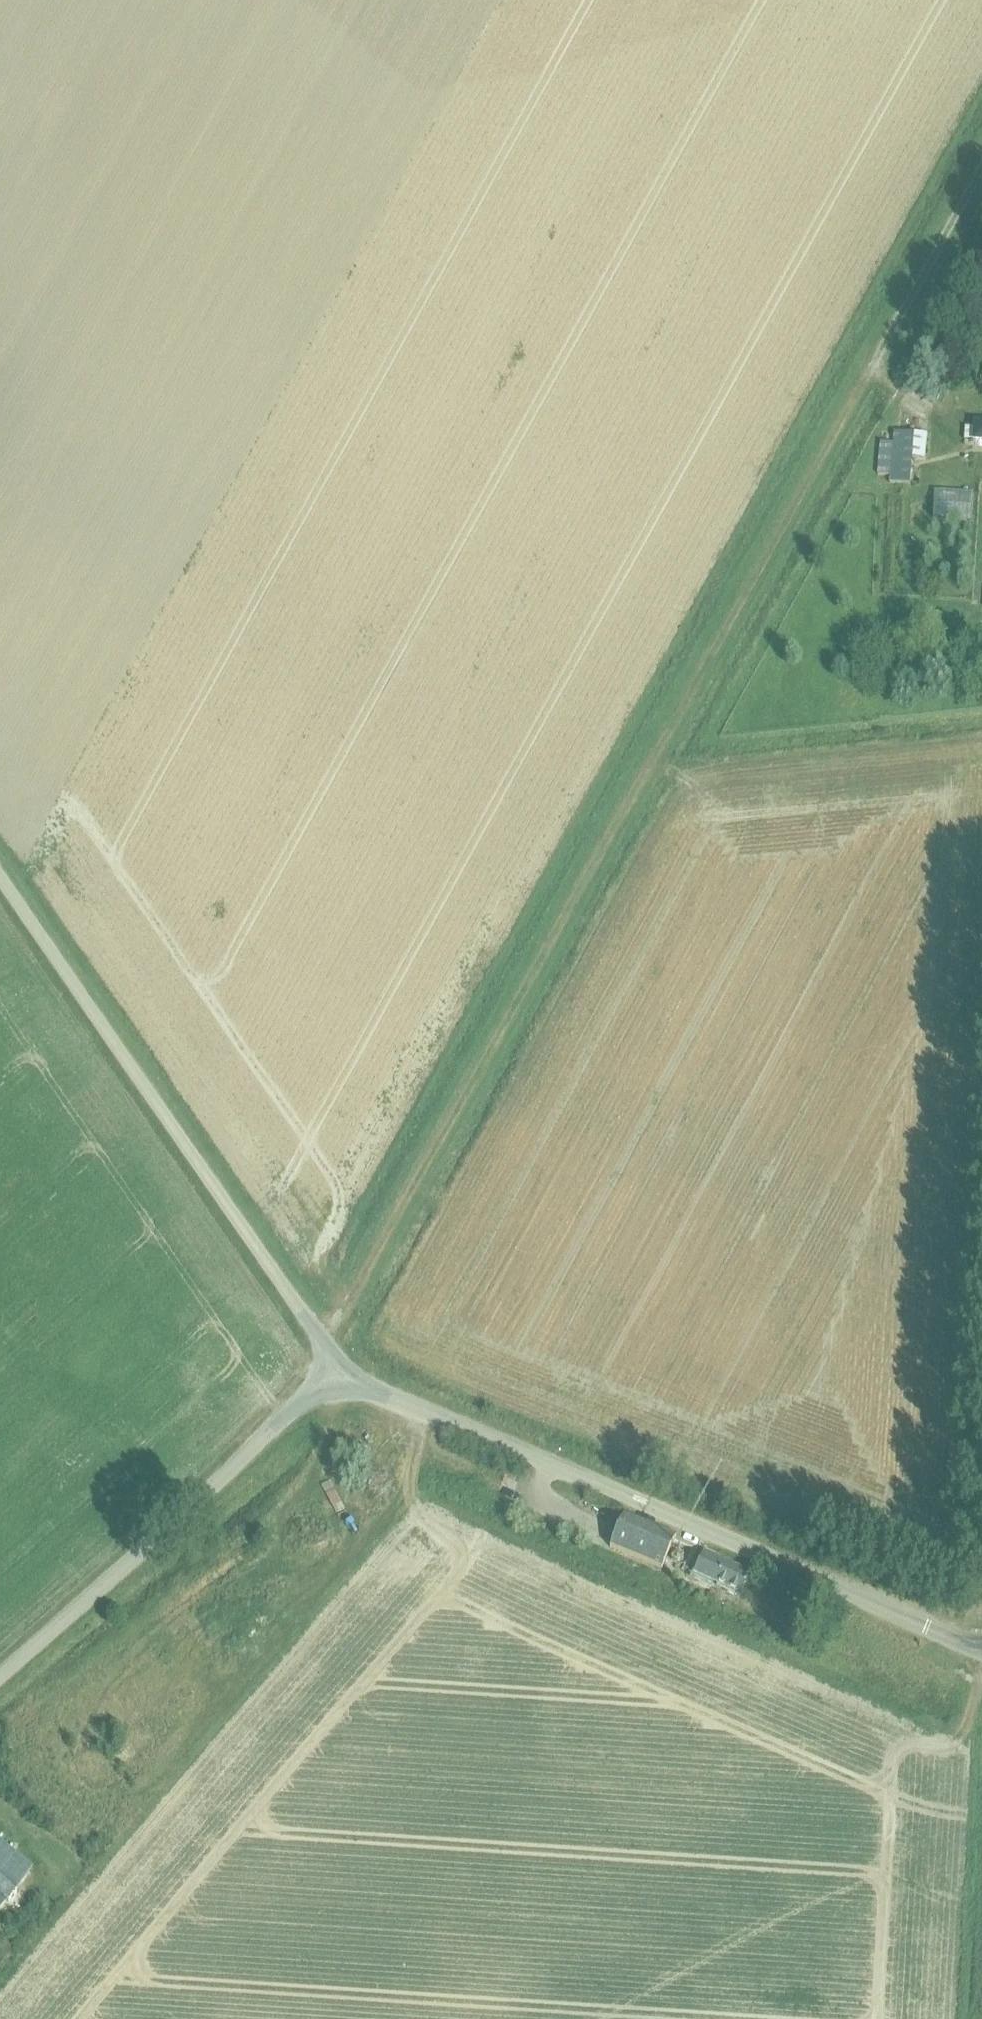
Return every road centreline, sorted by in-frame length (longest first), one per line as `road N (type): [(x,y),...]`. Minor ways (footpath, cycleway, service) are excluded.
road 1 (track): [(981,165),(326,1347)]
road 2 (unclassified): [(981,1649),(357,1384),(337,1361)]
road 3 (unclassified): [(337,1361),(0,878)]
road 4 (unclassified): [(0,1676),(249,1452),(337,1361)]

